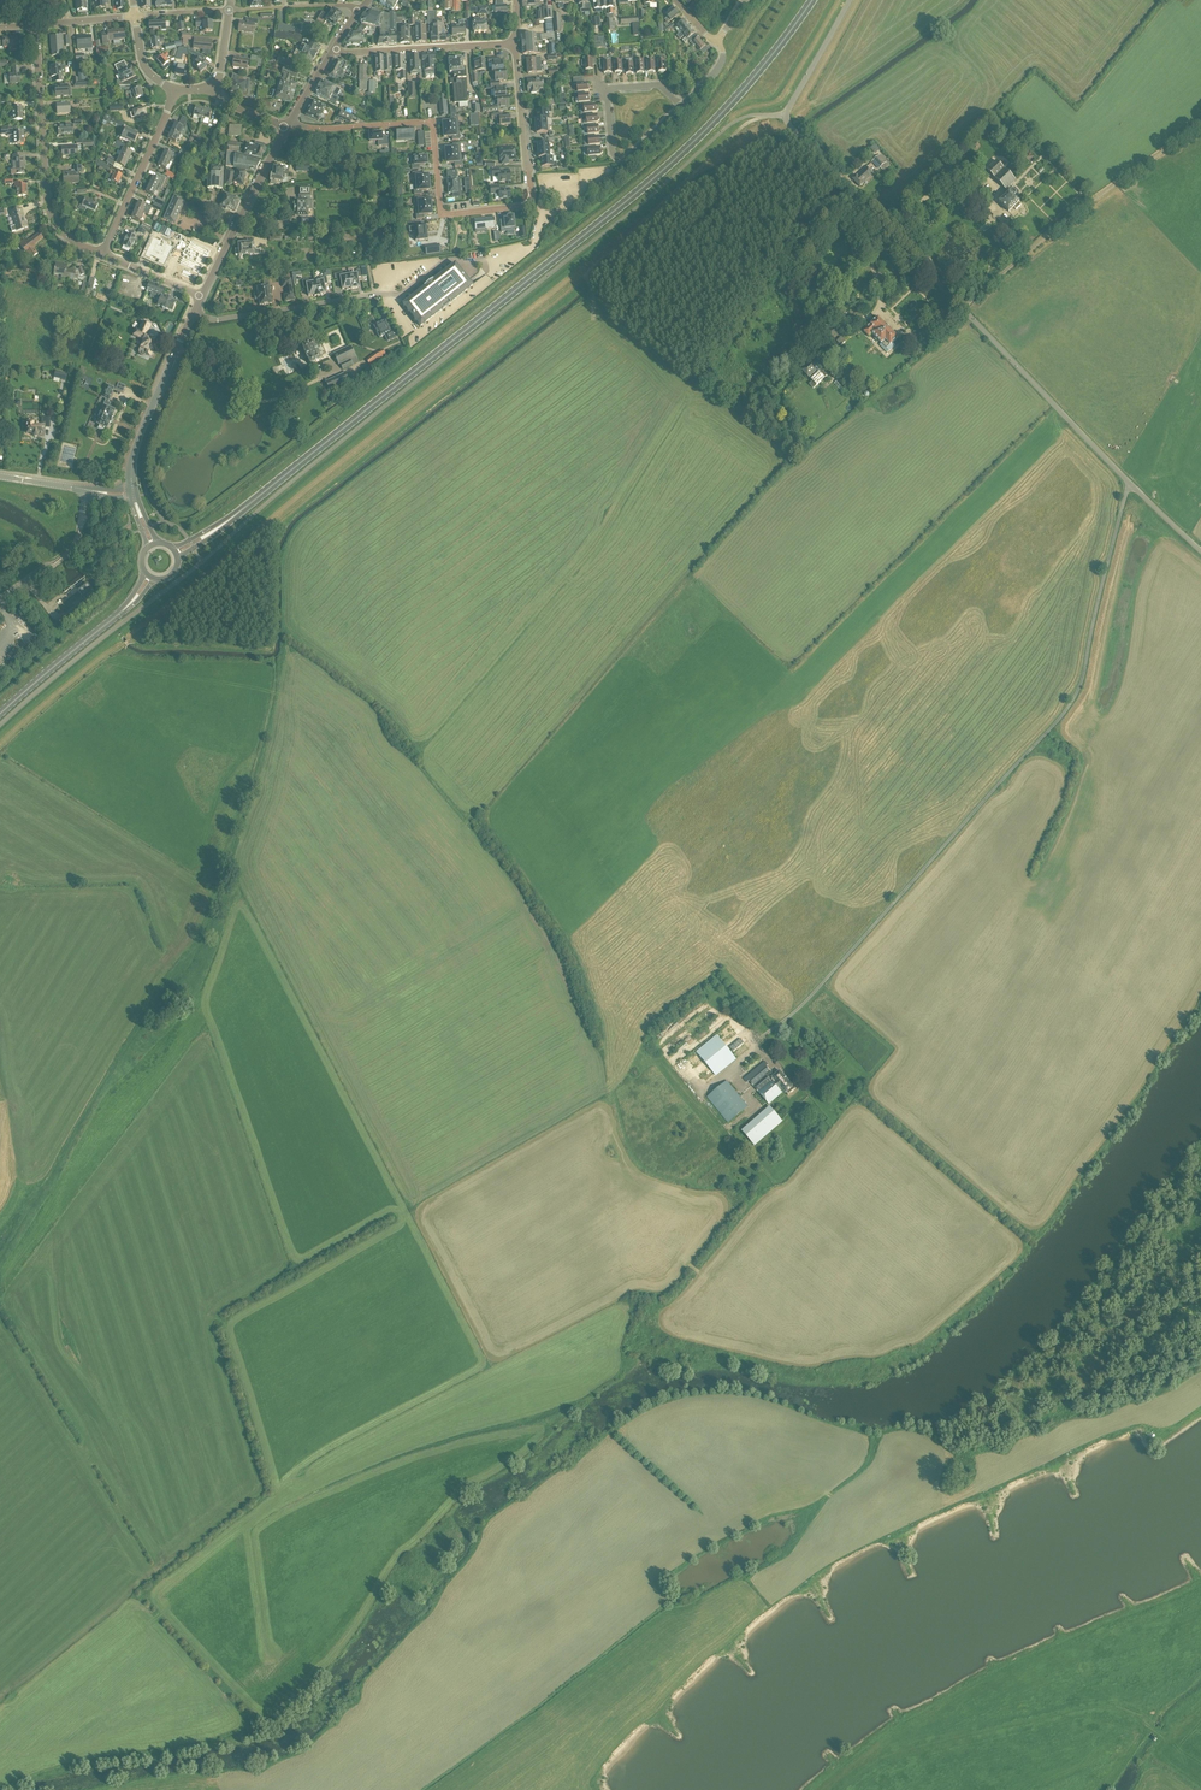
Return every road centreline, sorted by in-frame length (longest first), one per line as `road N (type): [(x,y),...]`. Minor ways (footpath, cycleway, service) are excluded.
road 1 (primary): [(235,516),(668,166),(747,85),(812,0)]
road 2 (track): [(0,748),(584,274)]
road 3 (residential): [(292,120),(315,130),(432,125),(441,215),(525,206),(533,193),(515,44)]
road 4 (tertiary): [(962,308),(788,122),(850,0)]
road 5 (tertiary): [(1200,551),(962,308)]
road 6 (unclassified): [(962,308),(1200,120)]
road 7 (track): [(593,321),(594,290),(584,274),(746,122),(769,115)]
road 8 (residential): [(103,253),(76,242),(51,215),(35,26)]
road 9 (tertiary): [(133,494),(136,446),(194,312)]
road 10 (tertiary): [(201,296),(287,127)]
road 11 (residential): [(375,294),(225,319),(194,312)]
road 12 (residential): [(334,47),(515,44)]
road 13 (residential): [(103,253),(177,90)]
road 14 (residential): [(677,111),(662,88),(608,92),(613,156),(622,157)]
road 15 (primary): [(0,713),(110,620)]
road 16 (residential): [(10,594),(72,548),(86,490)]
road 17 (residential): [(359,10),(230,11)]

